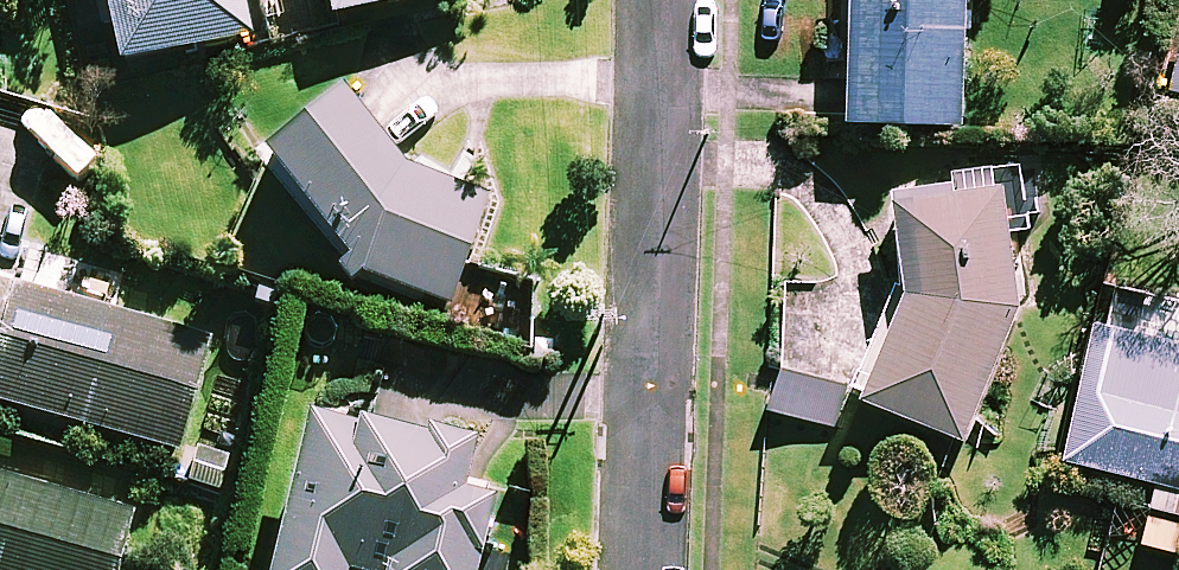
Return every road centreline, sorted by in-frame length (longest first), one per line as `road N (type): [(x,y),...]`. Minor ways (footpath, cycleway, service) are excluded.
road 1 (residential): [(652,0),(648,569)]

